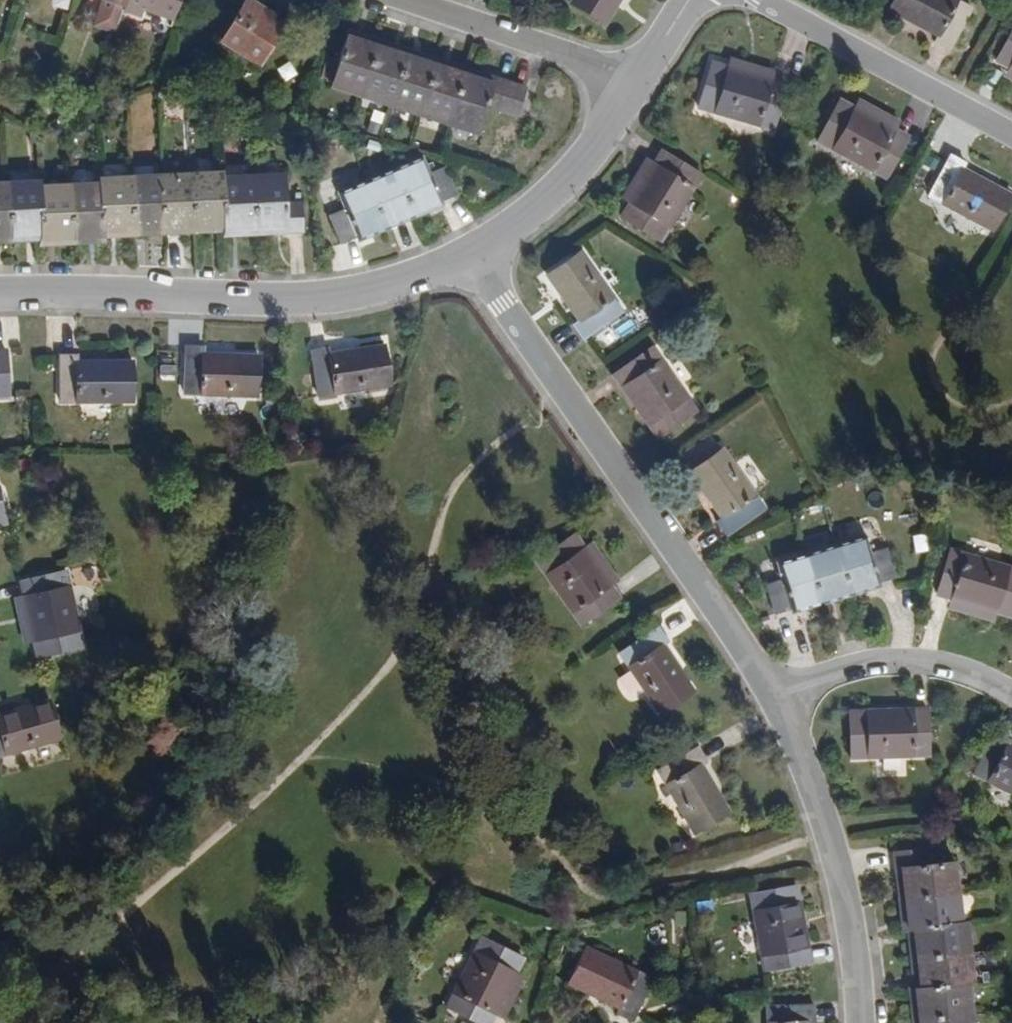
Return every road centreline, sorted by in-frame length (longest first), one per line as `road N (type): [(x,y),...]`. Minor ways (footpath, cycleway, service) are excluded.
road 1 (track): [(572,394),(463,487),(418,636),(385,680),(263,804),(44,982),(17,1022)]
road 2 (track): [(307,761),(412,772),(510,802),(592,863),(656,884),(709,877),(835,837)]
road 3 (residential): [(791,696),(482,262)]
road 4 (residential): [(0,297),(321,303),(482,262)]
road 5 (residential): [(865,1022),(850,885),(791,696)]
road 6 (residential): [(761,0),(1011,134)]
road 7 (residential): [(645,87),(402,0)]
road 8 (residential): [(482,262),(576,188),(645,87)]
road 9 (residential): [(791,696),(863,668),(919,664),(1011,694)]

